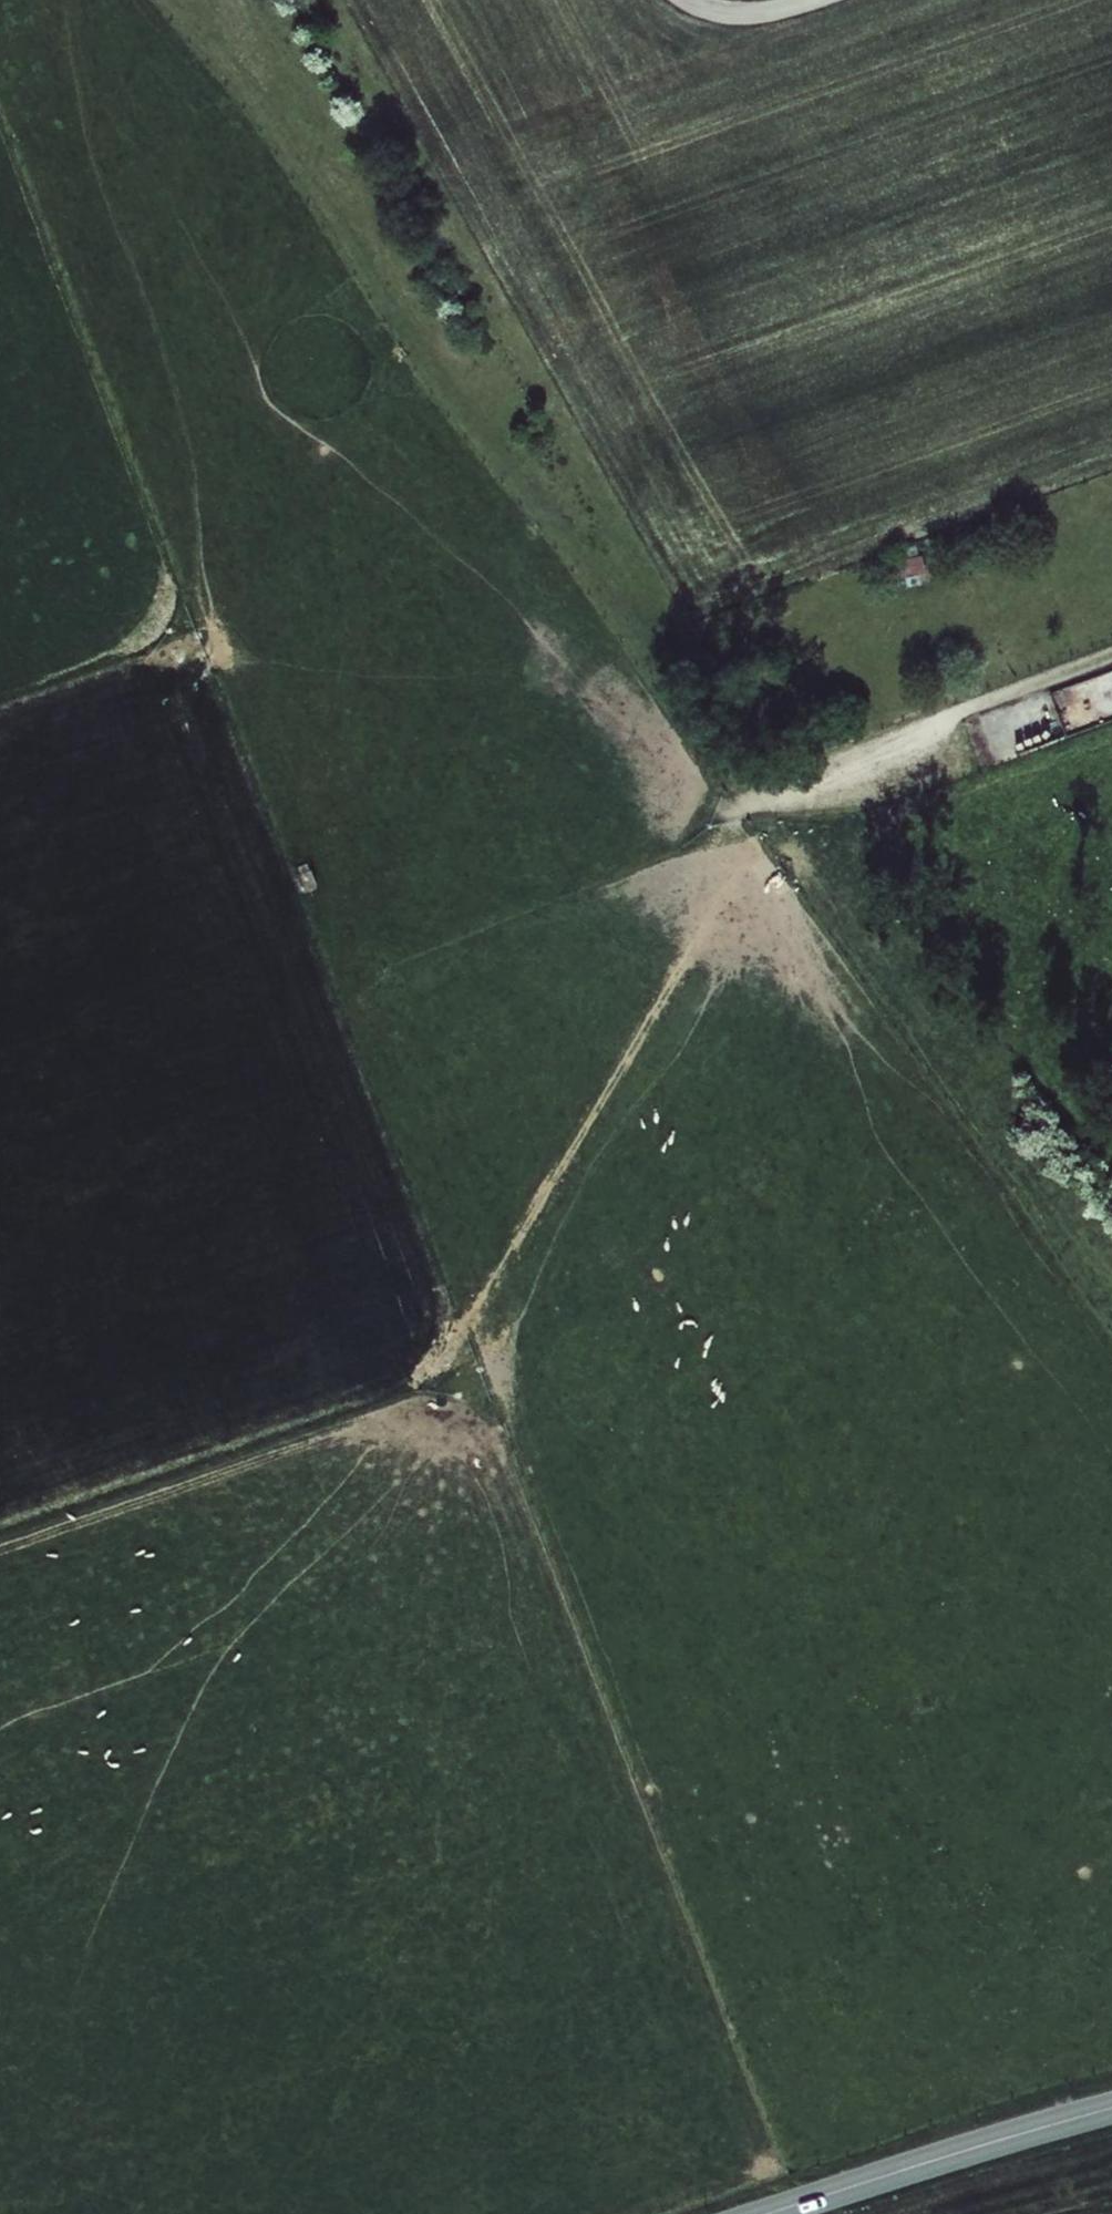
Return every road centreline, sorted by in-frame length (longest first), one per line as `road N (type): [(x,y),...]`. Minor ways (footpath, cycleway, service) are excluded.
road 1 (unclassified): [(766,2213),(1111,2107)]
road 2 (track): [(689,0),(749,12),(807,0)]

